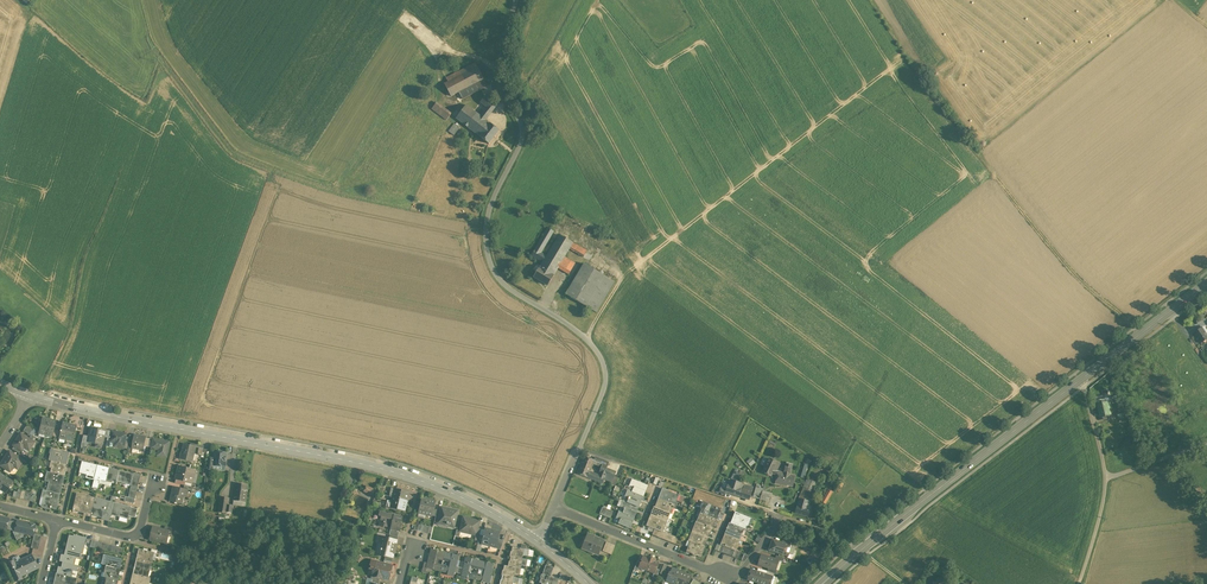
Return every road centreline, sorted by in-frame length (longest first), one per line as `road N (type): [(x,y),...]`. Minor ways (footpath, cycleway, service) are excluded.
road 1 (unclassified): [(538,541),(472,502),(402,474),(31,395)]
road 2 (unclassified): [(515,0),(498,80),(523,134),(491,201),(486,248),(512,291),(567,323),(602,360),(605,386),(579,448)]
road 3 (primary): [(823,583),(1080,381)]
road 4 (residential): [(780,520),(734,582),(555,507)]
road 5 (unclassified): [(1080,583),(1106,477),(1080,381)]
road 6 (primary): [(1080,381),(1206,283)]
road 7 (residential): [(57,520),(134,536),(157,484)]

